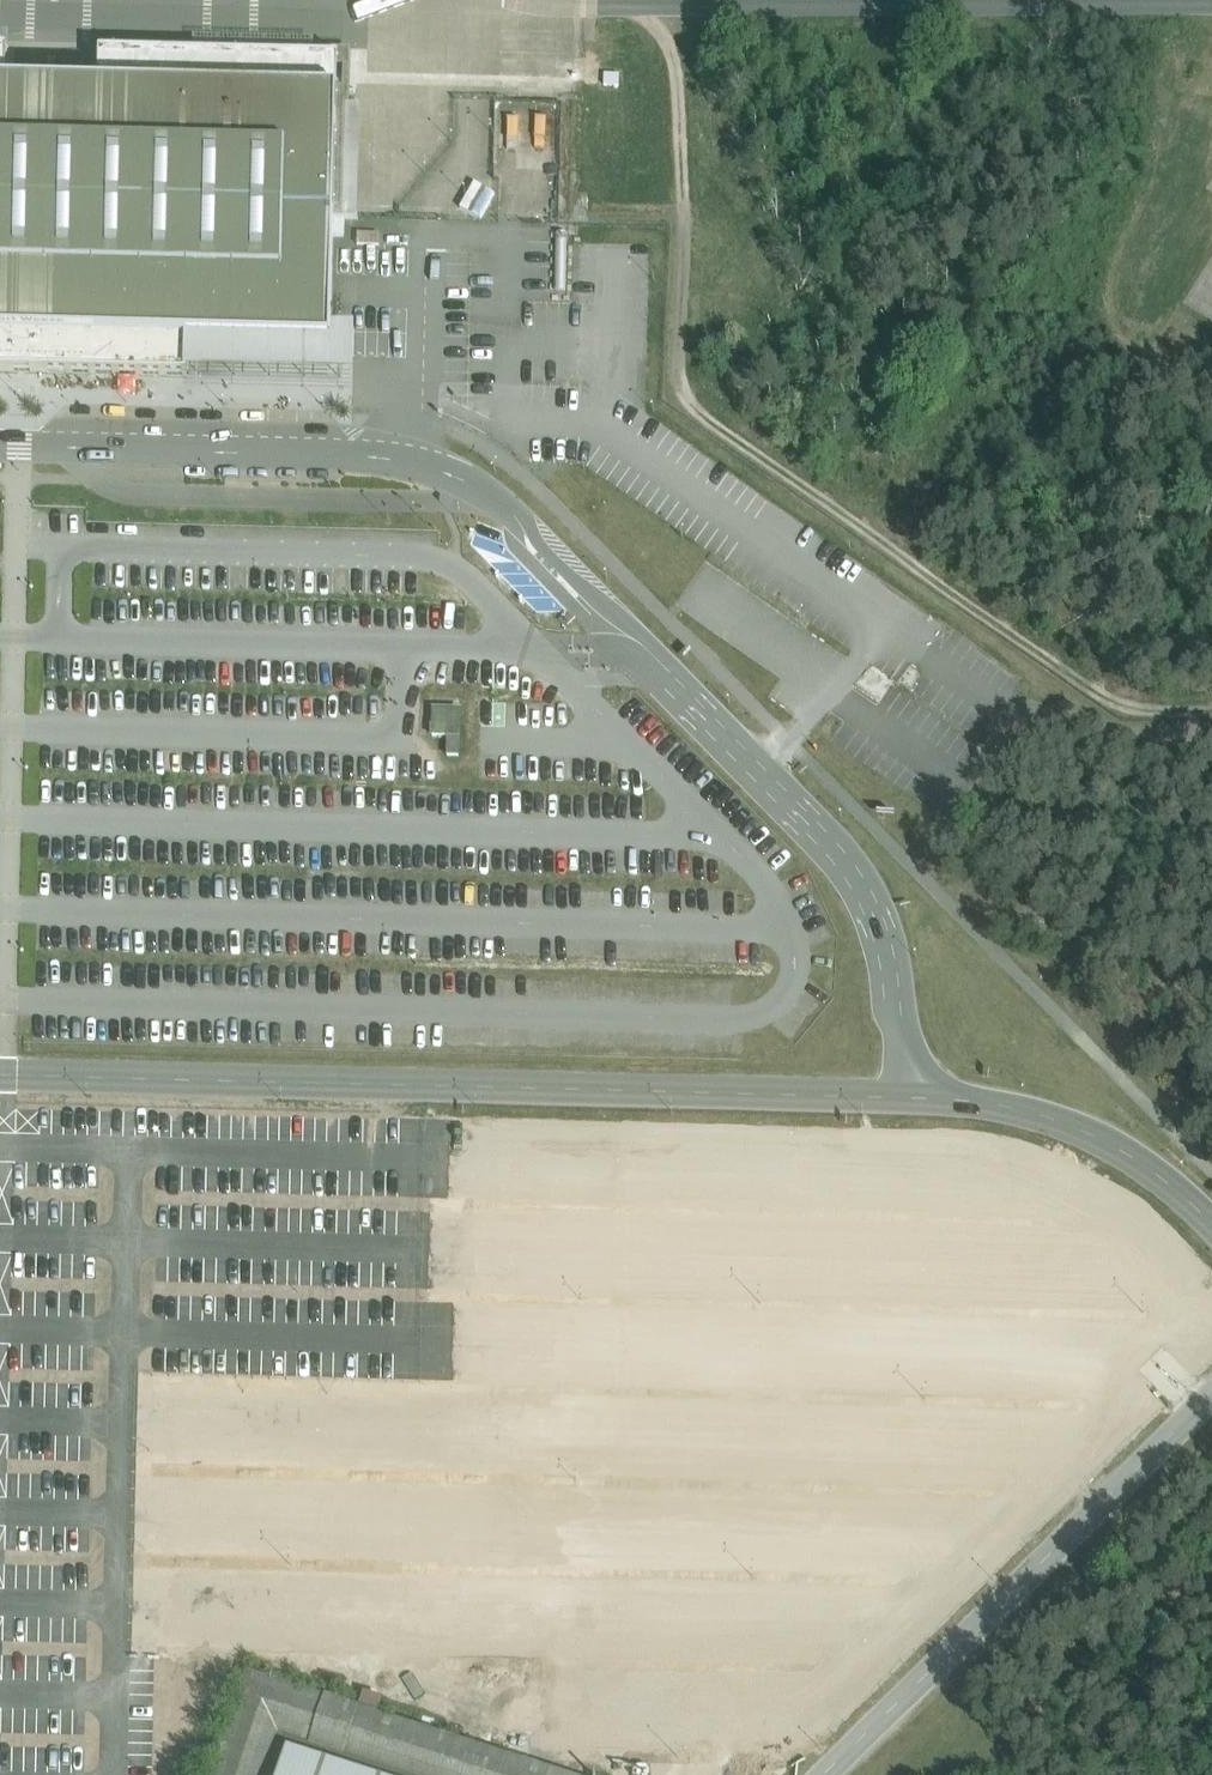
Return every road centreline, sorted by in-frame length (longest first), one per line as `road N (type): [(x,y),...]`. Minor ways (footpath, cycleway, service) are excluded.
road 1 (tertiary): [(908,1099),(895,949),(862,876),(636,633),(547,554),(512,505),(444,473),(385,459),(0,446)]
road 2 (tertiary): [(908,1099),(0,1077)]
road 3 (unclassified): [(1211,1395),(824,1774)]
road 4 (tertiary): [(1211,1225),(1140,1162),(1073,1127),(992,1105),(908,1099)]
road 5 (track): [(1211,734),(1011,715)]

